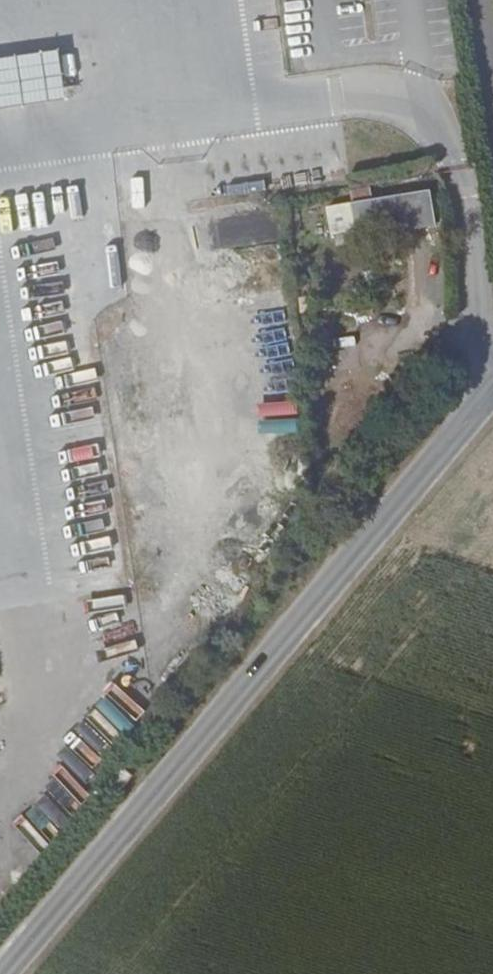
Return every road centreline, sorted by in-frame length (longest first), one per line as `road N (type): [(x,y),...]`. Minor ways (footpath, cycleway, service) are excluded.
road 1 (tertiary): [(492,402),(9,973)]

